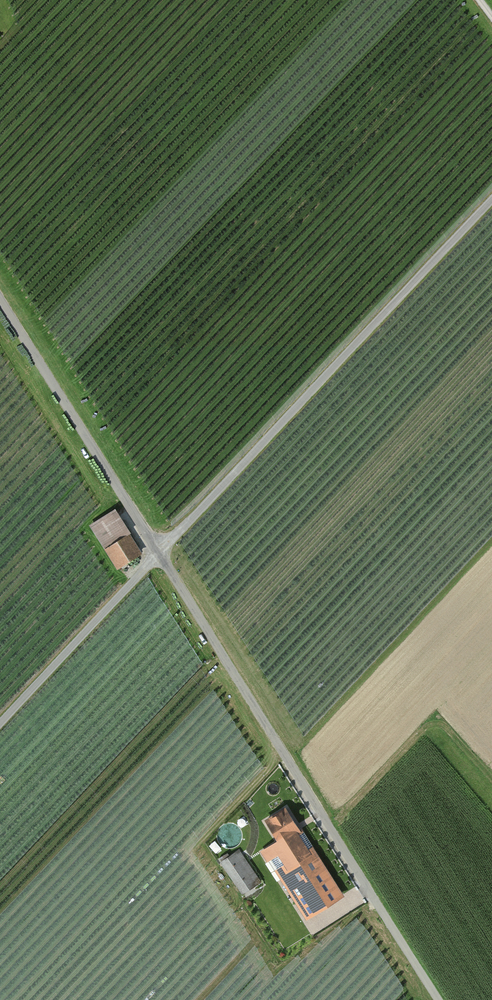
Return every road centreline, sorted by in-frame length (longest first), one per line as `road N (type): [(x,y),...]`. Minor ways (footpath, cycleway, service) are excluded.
road 1 (track): [(438,999),(159,553)]
road 2 (track): [(159,553),(491,199)]
road 3 (track): [(285,756),(213,832),(224,875),(243,901),(305,926),(369,892)]
road 4 (track): [(159,553),(0,299)]
road 5 (unclassified): [(159,553),(0,723)]

